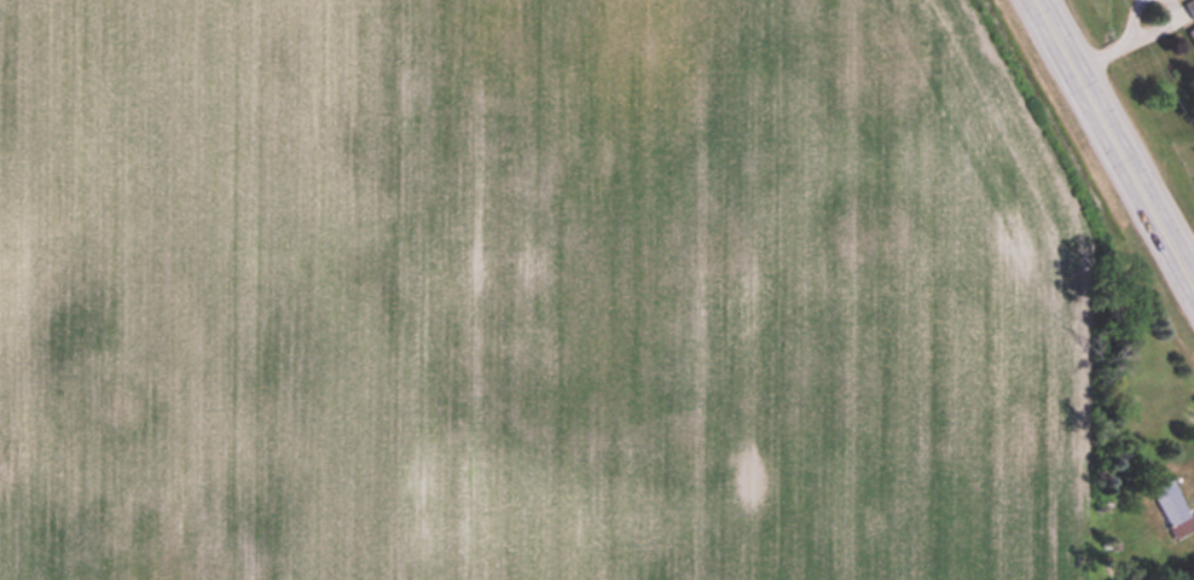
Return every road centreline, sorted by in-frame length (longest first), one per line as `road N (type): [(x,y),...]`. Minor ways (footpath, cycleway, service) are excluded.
road 1 (secondary): [(1035,0),(1193,291)]

